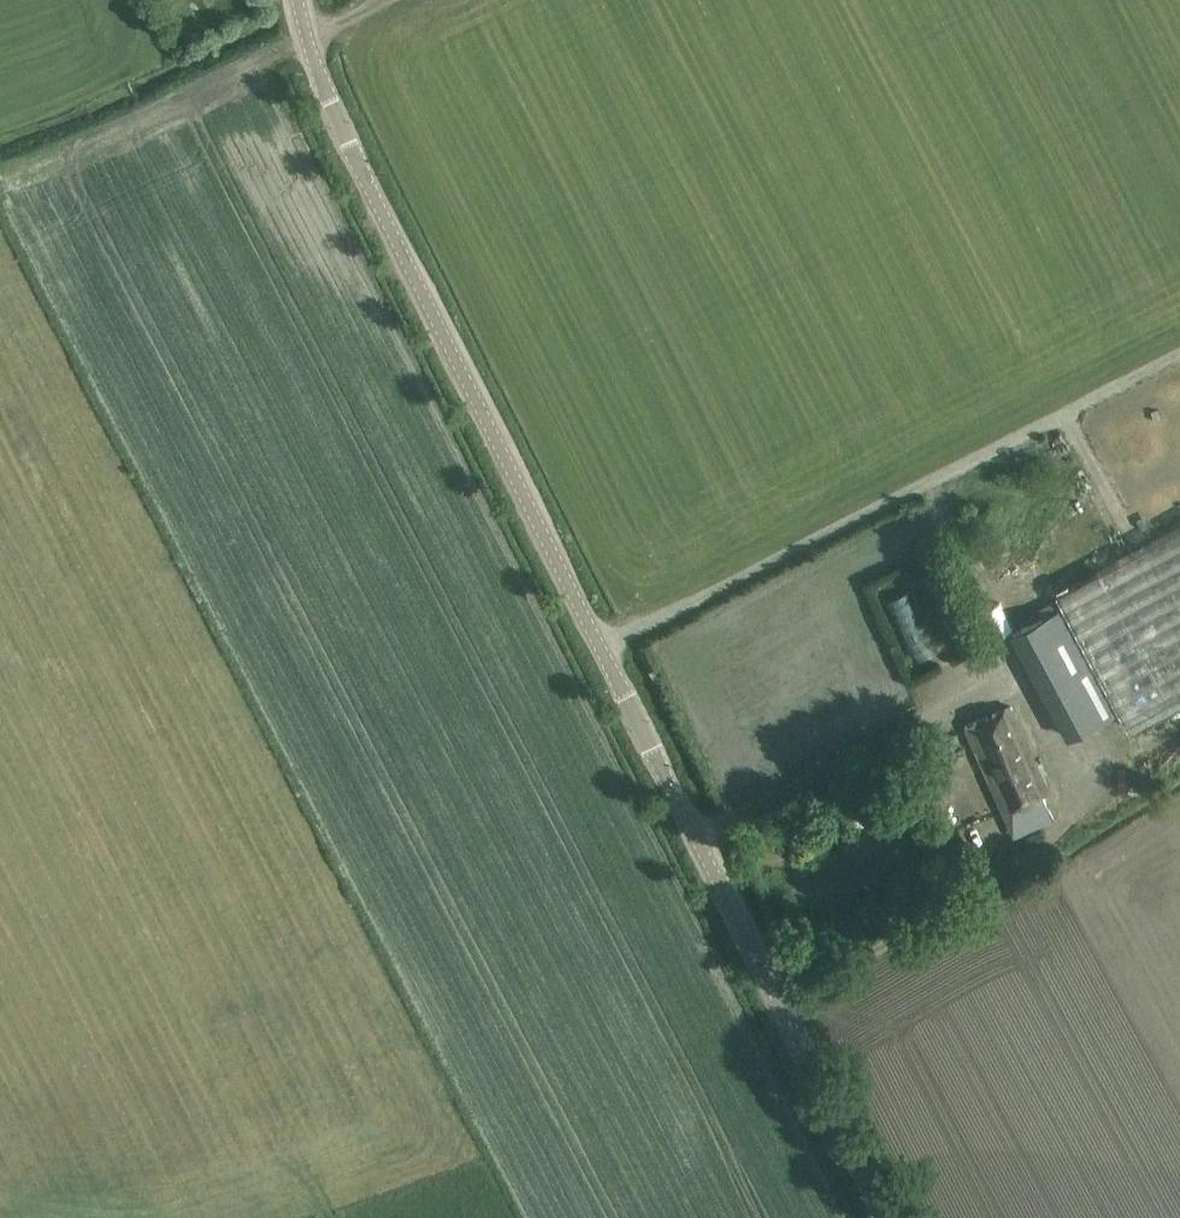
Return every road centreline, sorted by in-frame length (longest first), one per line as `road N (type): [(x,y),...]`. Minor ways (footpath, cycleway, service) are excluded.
road 1 (unclassified): [(888,1217),(395,239),(329,98),(298,0)]

